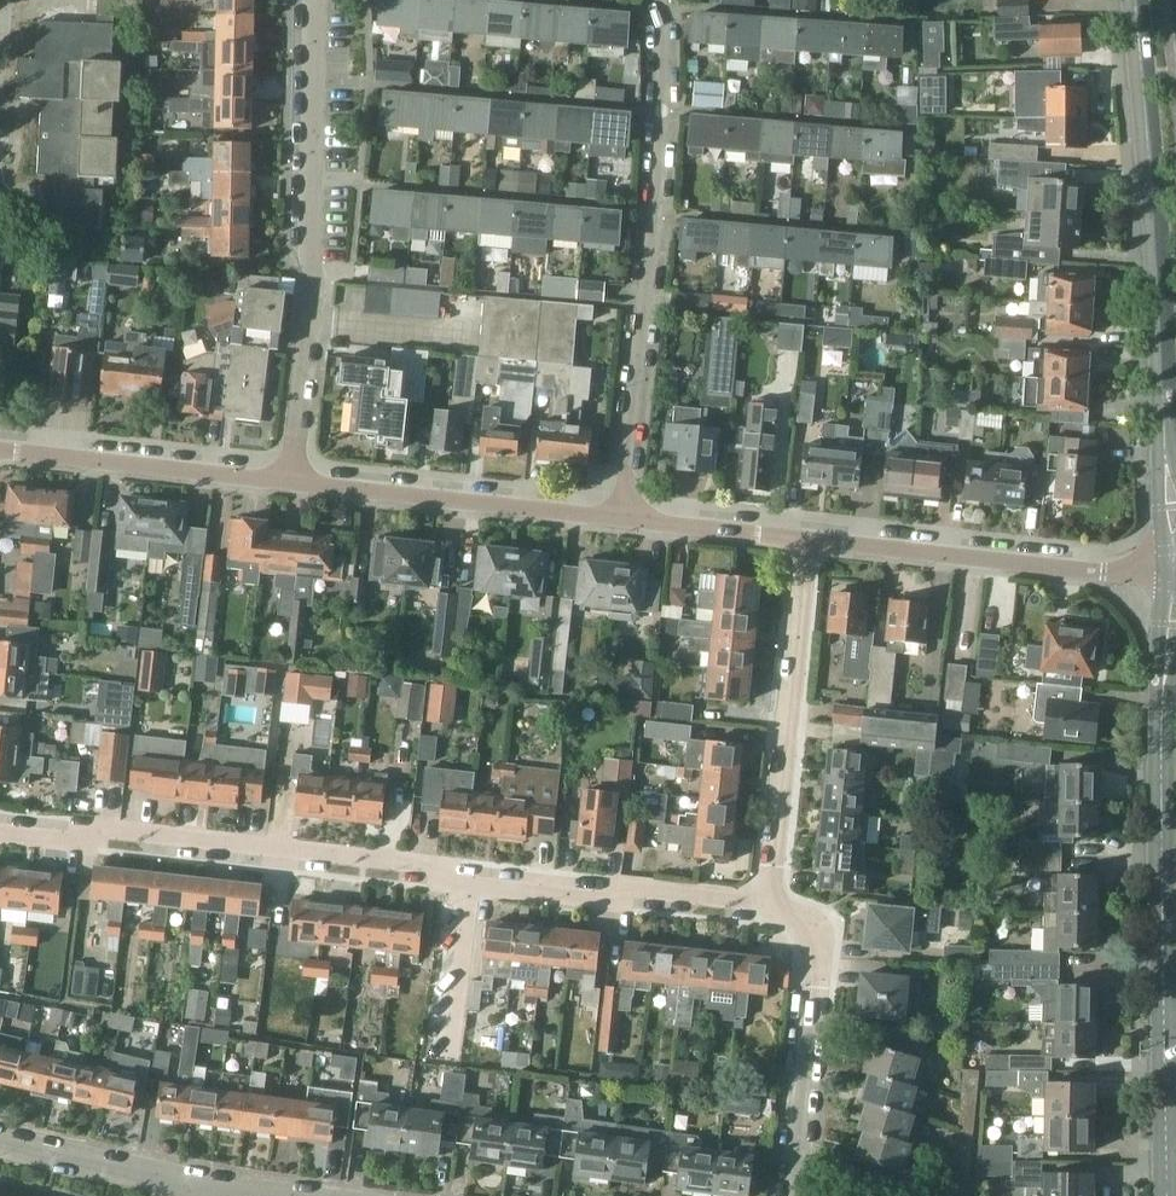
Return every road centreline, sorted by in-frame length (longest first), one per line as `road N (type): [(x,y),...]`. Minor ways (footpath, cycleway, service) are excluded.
road 1 (residential): [(776,898),(0,825)]
road 2 (secondary): [(1175,556),(1133,0)]
road 3 (residential): [(645,520),(661,0)]
road 4 (secondary): [(1168,1058),(1163,675),(1175,563)]
road 5 (residential): [(292,480),(312,274),(314,0)]
road 6 (unclassified): [(1175,557),(807,534)]
road 7 (residential): [(776,898),(807,534)]
road 8 (unclassified): [(645,520),(292,480)]
road 9 (residential): [(798,1195),(818,943),(776,898)]
road 10 (unclassified): [(292,480),(0,443)]
road 11 (residential): [(189,1178),(0,1140)]
road 12 (unclassified): [(807,534),(645,520)]
road 13 (tertiary): [(1170,1195),(1168,1058)]

